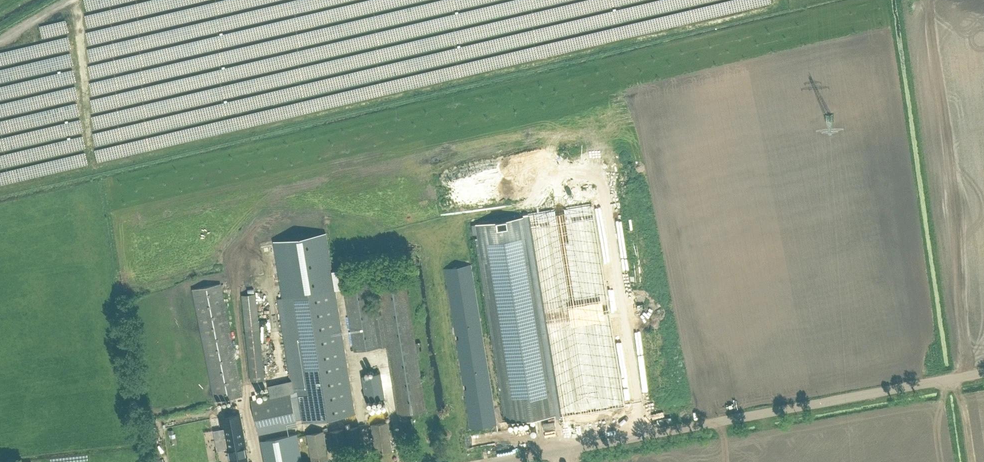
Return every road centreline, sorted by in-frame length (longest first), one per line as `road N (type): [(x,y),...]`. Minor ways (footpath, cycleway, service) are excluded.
road 1 (unclassified): [(501,461),(983,372)]

